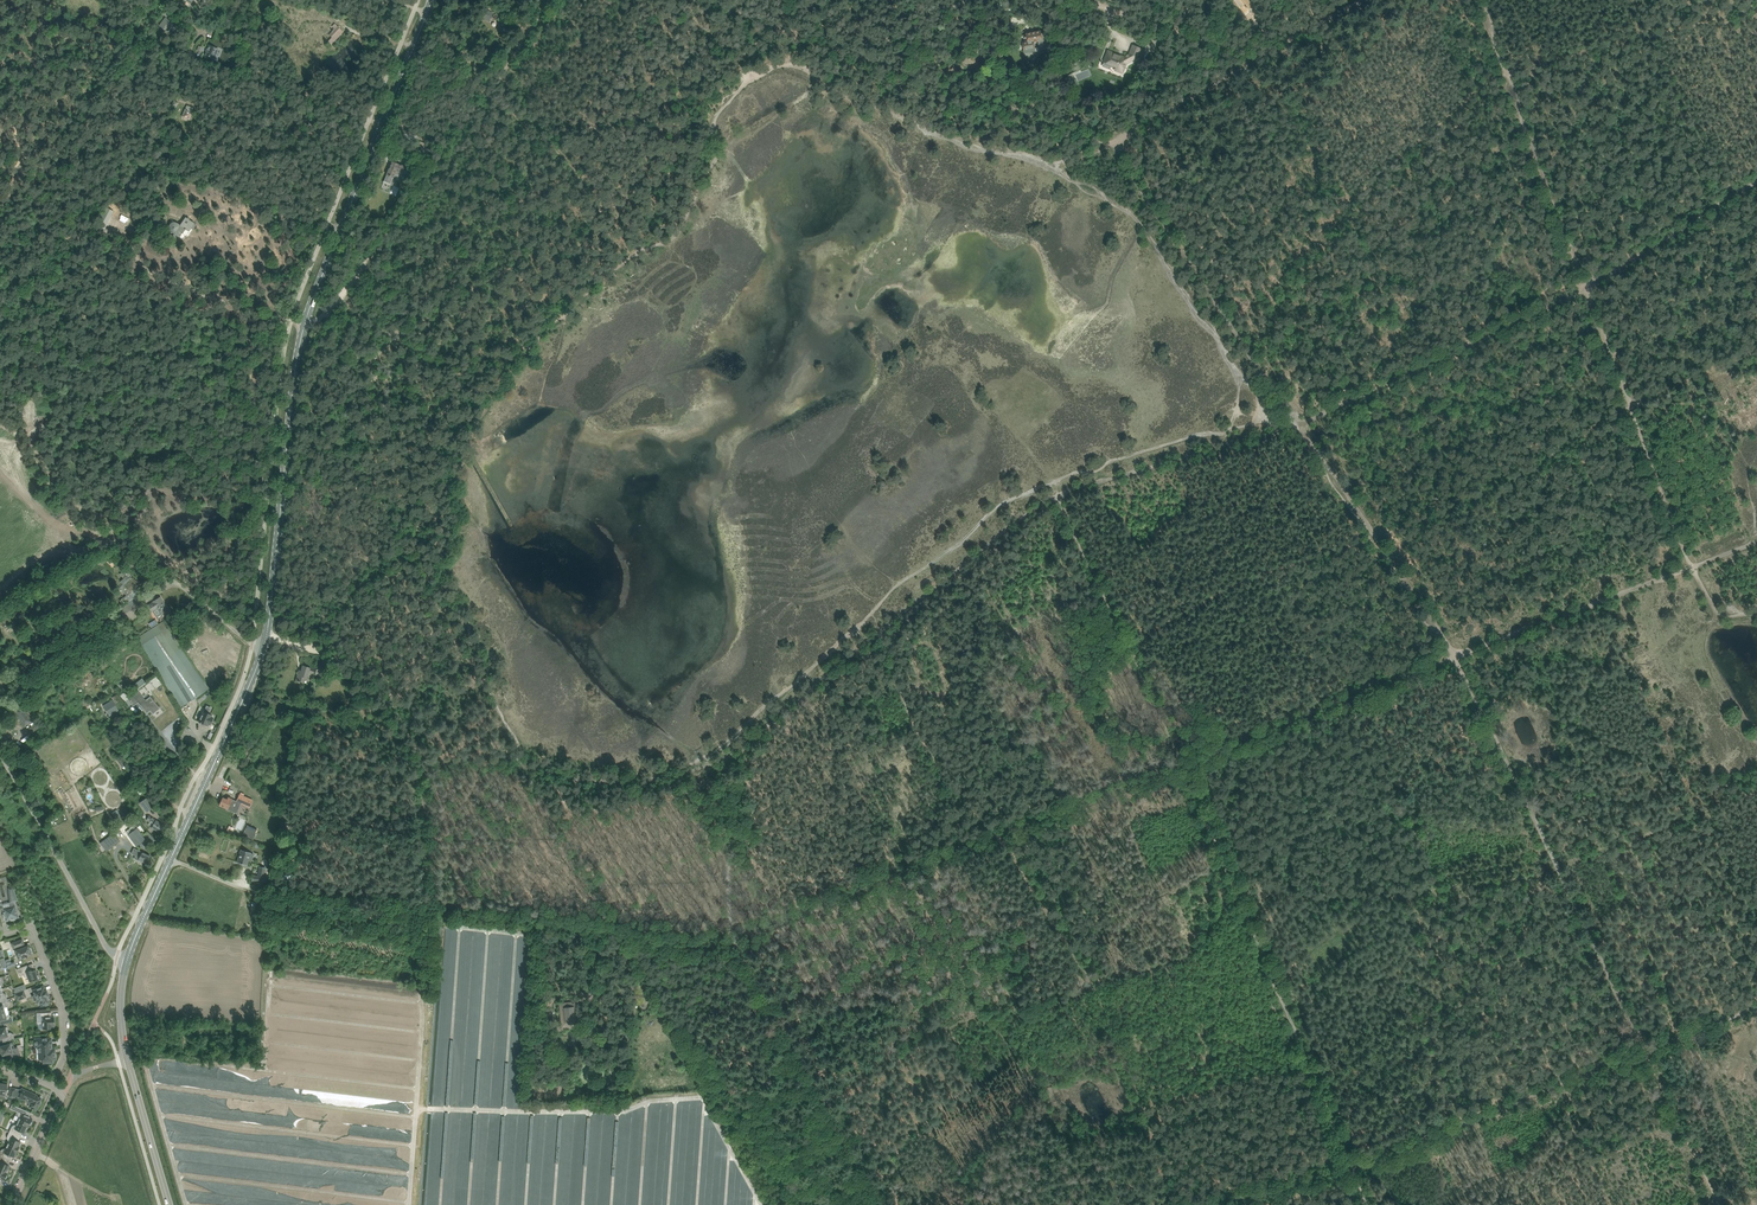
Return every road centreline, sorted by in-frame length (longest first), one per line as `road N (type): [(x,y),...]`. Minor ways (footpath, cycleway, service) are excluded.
road 1 (track): [(827,1112),(913,1046),(1013,997),(1079,1000),(1184,955),(1242,897),(1426,897),(1563,868),(1679,821),(1756,774)]
road 2 (track): [(1059,496),(1314,1062),(1365,1204)]
road 3 (track): [(1300,423),(1059,496),(722,768)]
road 4 (track): [(1454,656),(1718,1195)]
road 5 (track): [(1756,1007),(1350,1170),(1209,1204)]
road 6 (track): [(1691,567),(1185,767)]
road 7 (track): [(1300,423),(1585,289),(1756,181)]
road 8 (track): [(416,1204),(427,1028),(423,767)]
road 9 (track): [(1633,406),(1479,0)]
road 10 (track): [(1169,1204),(1145,1105),(1094,994),(1036,886),(998,838)]
road 11 (secondary): [(125,963),(265,640)]
road 12 (secondary): [(305,323),(432,0)]
road 13 (track): [(1300,423),(1113,143)]
road 14 (secondary): [(265,640),(305,323)]
road 15 (track): [(371,258),(552,0)]
road 16 (track): [(731,939),(879,1204)]
road 17 (track): [(1364,0),(1113,143)]
road 18 (track): [(1378,540),(1506,481),(1633,406)]
road 19 (track): [(731,939),(998,838)]
road 20 (track): [(1129,644),(1248,586),(1378,540)]
road 21 (residential): [(1113,143),(865,55)]
road 22 (secondary): [(169,1204),(123,1037),(125,963)]
road 23 (unclassified): [(125,963),(108,948),(0,759)]
road 24 (track): [(381,124),(156,43)]
road 25 (track): [(998,838),(937,767),(878,640)]
road 26 (track): [(423,767),(363,670),(265,640)]
road 27 (track): [(998,838),(1185,767)]
road 28 (track): [(426,899),(608,926)]
road 29 (residential): [(865,55),(697,0)]
road 30 (residential): [(1256,62),(1091,0)]
road 31 (track): [(722,768),(731,939)]
road 32 (track): [(1691,567),(1633,406)]
road 33 (residential): [(51,1087),(64,1056),(63,1011),(31,928)]
road 34 (residential): [(265,640),(244,639),(132,559)]
road 35 (track): [(1378,540),(1300,423)]
road 36 (track): [(1454,656),(1378,540)]
road 37 (track): [(1633,406),(1756,354)]
road 38 (track): [(608,926),(731,939)]
road 39 (residential): [(11,1204),(64,1095)]

